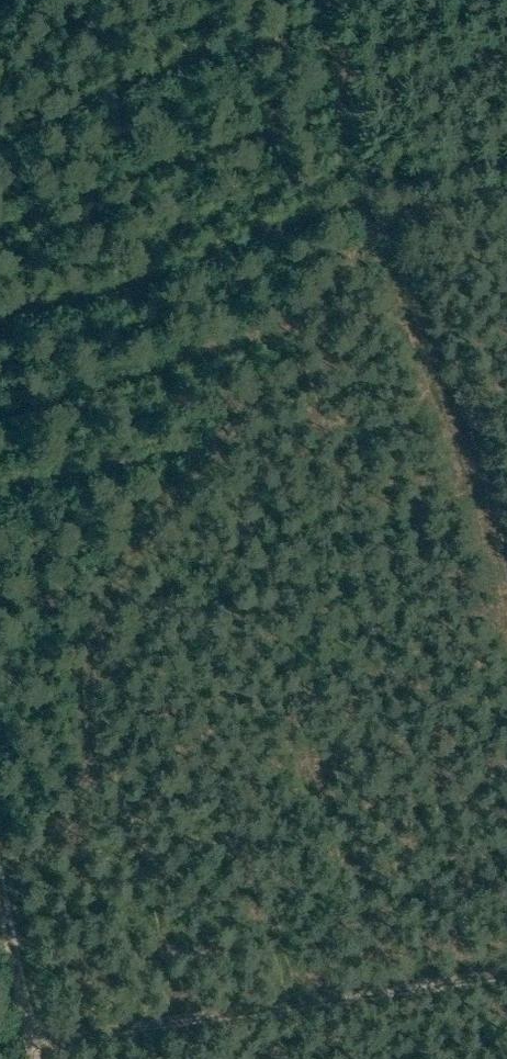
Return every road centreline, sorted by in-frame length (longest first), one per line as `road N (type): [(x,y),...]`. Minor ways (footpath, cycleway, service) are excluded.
road 1 (track): [(120,0),(0,43)]

